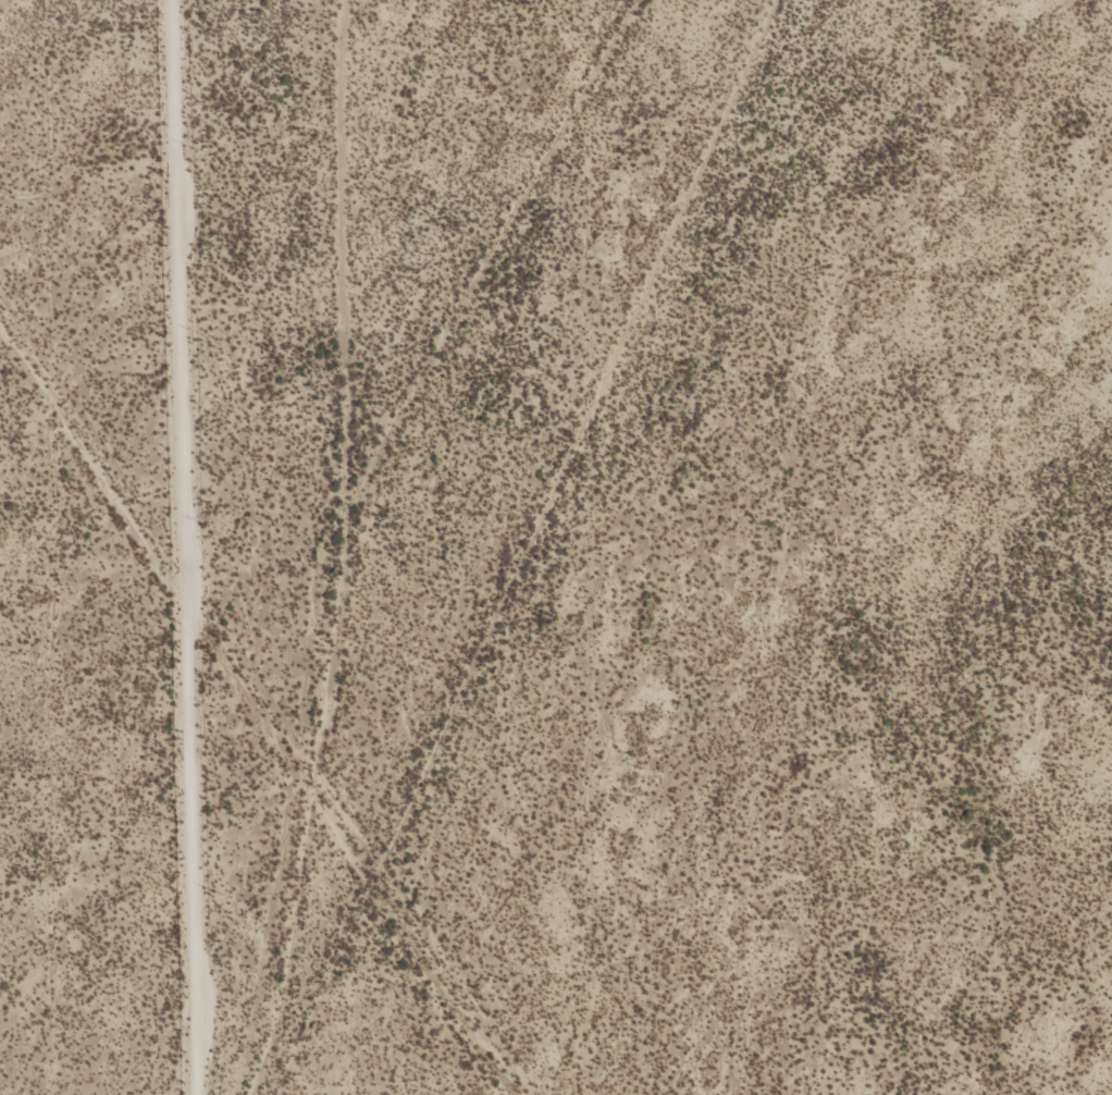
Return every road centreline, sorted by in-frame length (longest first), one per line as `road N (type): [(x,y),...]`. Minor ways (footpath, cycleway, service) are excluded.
road 1 (track): [(274,1094),(350,854),(388,654),(319,262),(302,50),(309,0)]

